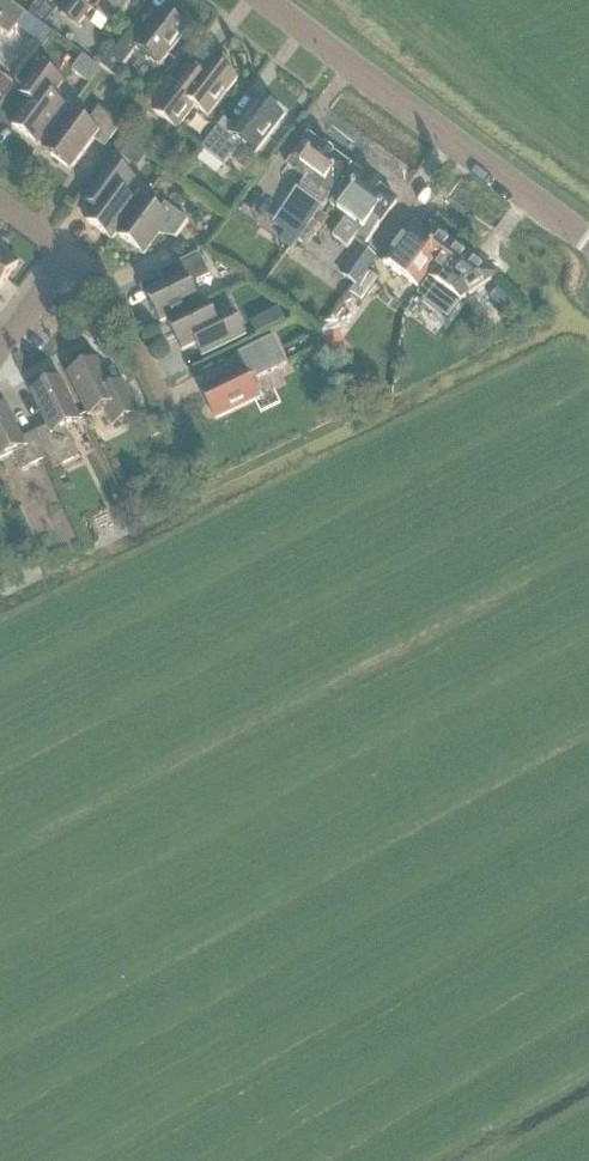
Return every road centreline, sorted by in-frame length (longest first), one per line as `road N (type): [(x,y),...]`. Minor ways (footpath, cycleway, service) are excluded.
road 1 (tertiary): [(588,240),(269,0)]
road 2 (residential): [(72,255),(101,274),(117,299),(172,413)]
road 3 (unclassified): [(0,351),(72,255)]

